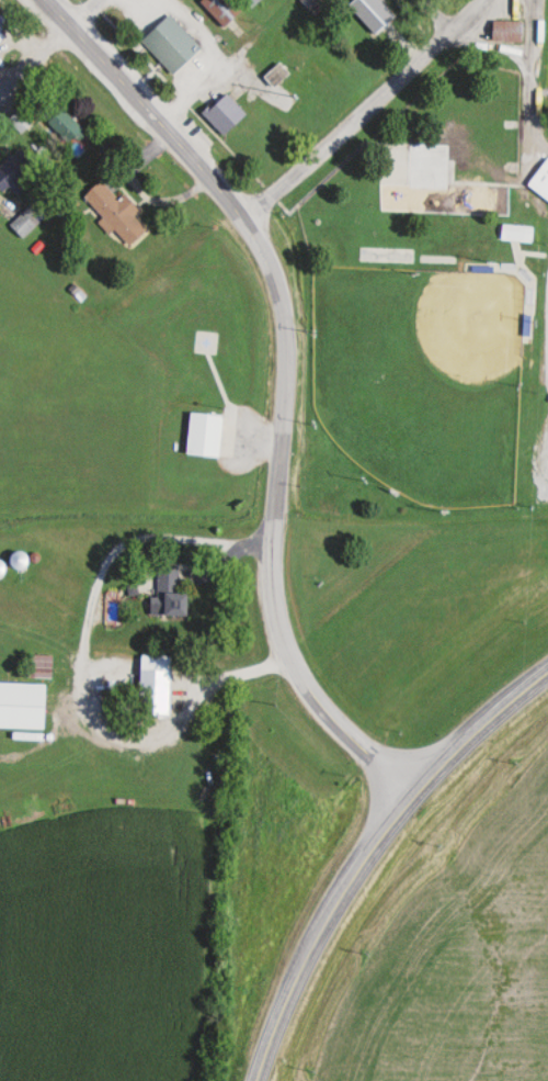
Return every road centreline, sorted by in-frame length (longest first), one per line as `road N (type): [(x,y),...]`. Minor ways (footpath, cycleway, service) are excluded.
road 1 (tertiary): [(413,798),(321,705),(277,622),(271,581),(283,313),(243,223)]
road 2 (secondary): [(256,1080),(313,953),(381,838),(466,739),(547,668)]
road 3 (residential): [(243,223),(482,0)]
road 4 (tertiary): [(243,223),(187,148),(46,0)]
road 5 (residential): [(0,94),(99,0)]

